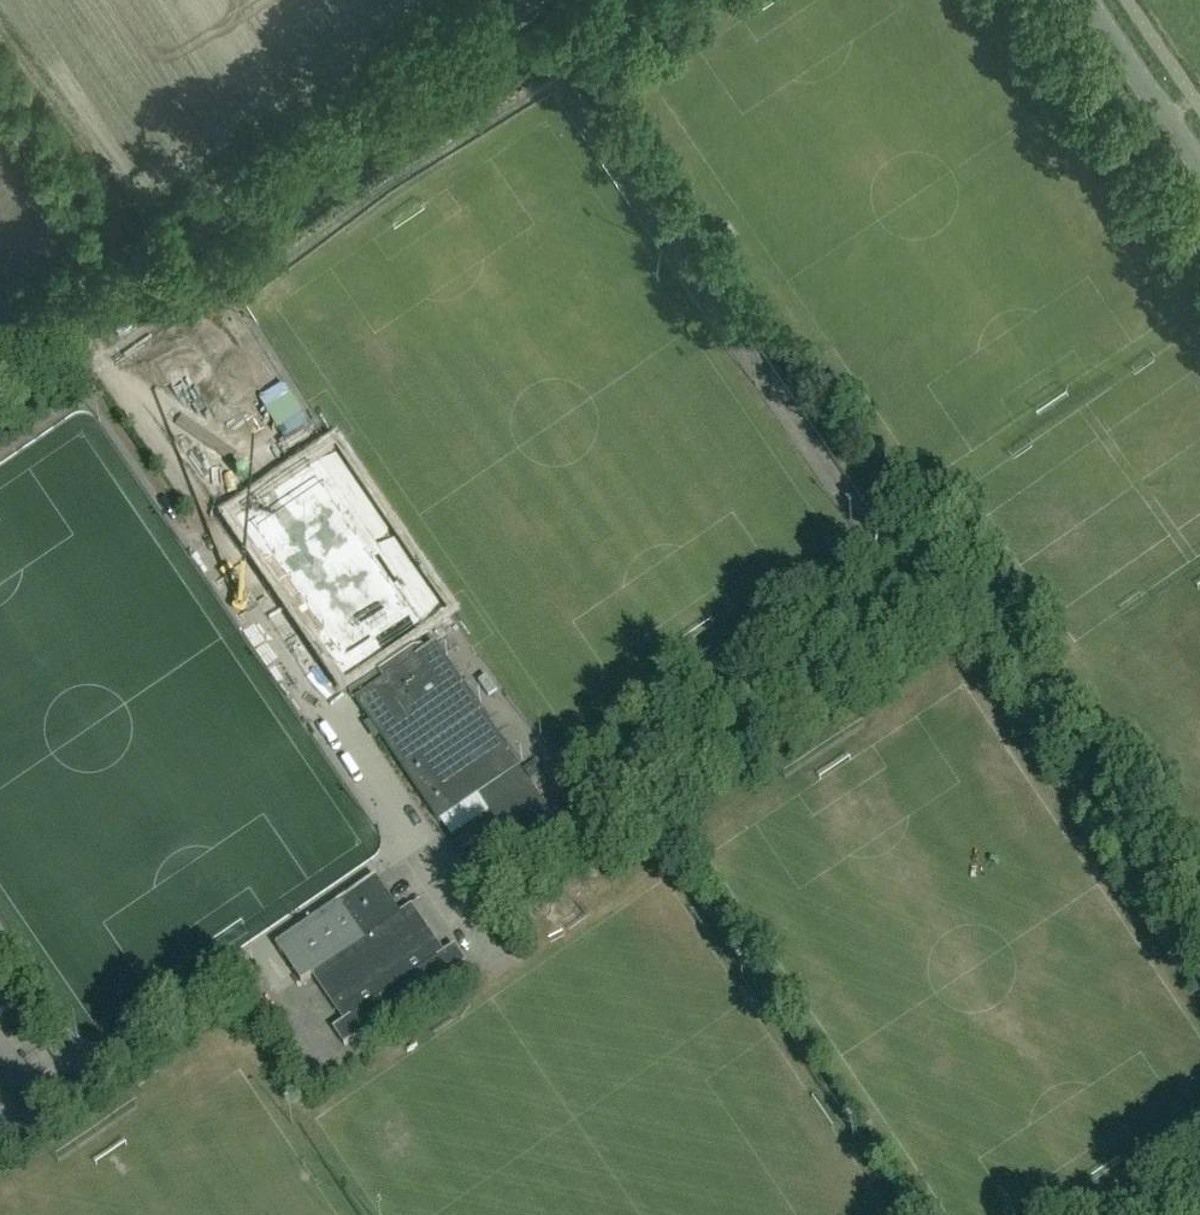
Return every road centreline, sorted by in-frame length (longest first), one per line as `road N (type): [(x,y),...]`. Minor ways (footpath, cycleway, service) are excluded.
road 1 (unclassified): [(0,373),(532,0)]
road 2 (tertiary): [(1199,168),(1087,0)]

